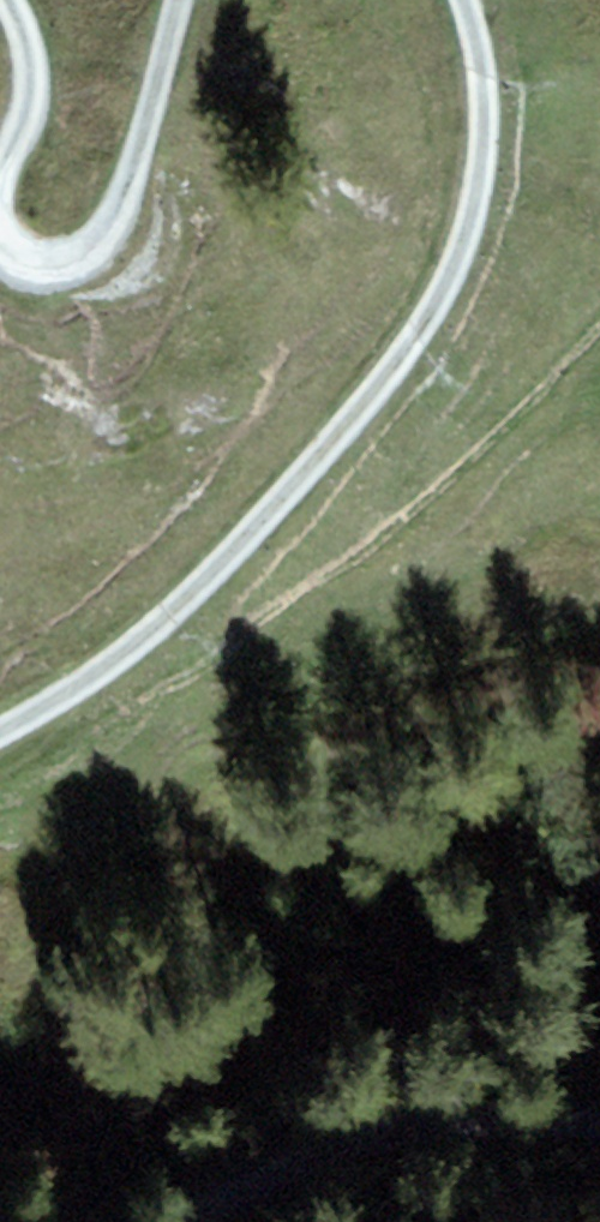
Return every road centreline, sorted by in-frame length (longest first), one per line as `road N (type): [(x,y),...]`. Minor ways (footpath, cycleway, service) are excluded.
road 1 (track): [(0,733),(121,656),(178,607),(270,514),(427,324),(459,266),(482,164),(481,50),(464,0)]
road 2 (track): [(599,1122),(422,1120),(289,1163),(169,1221)]
road 3 (track): [(182,0),(111,230),(77,257),(49,263),(29,260),(0,234)]
road 4 (track): [(0,179),(32,109),(34,70),(12,0)]

